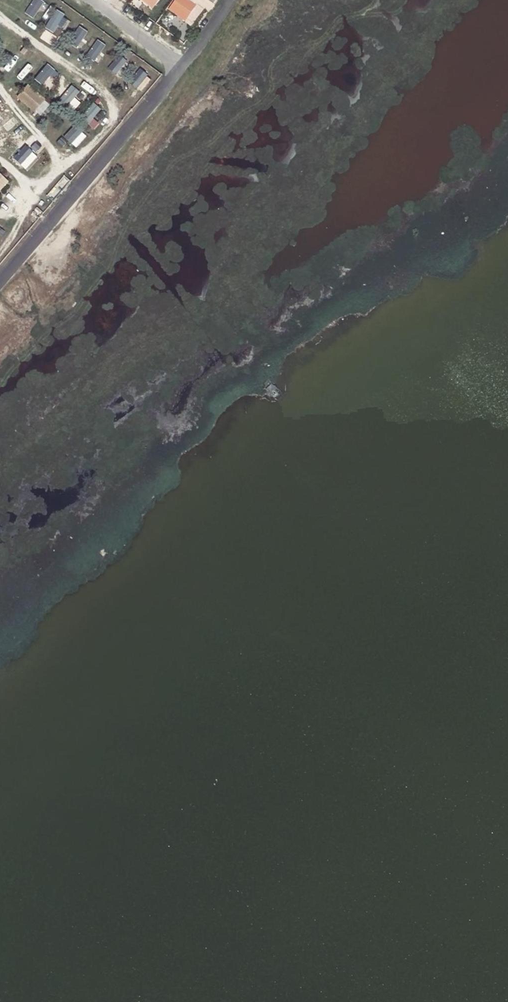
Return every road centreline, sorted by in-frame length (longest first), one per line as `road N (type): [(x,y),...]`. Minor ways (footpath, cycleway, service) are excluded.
road 1 (unclassified): [(179,62),(0,282)]

